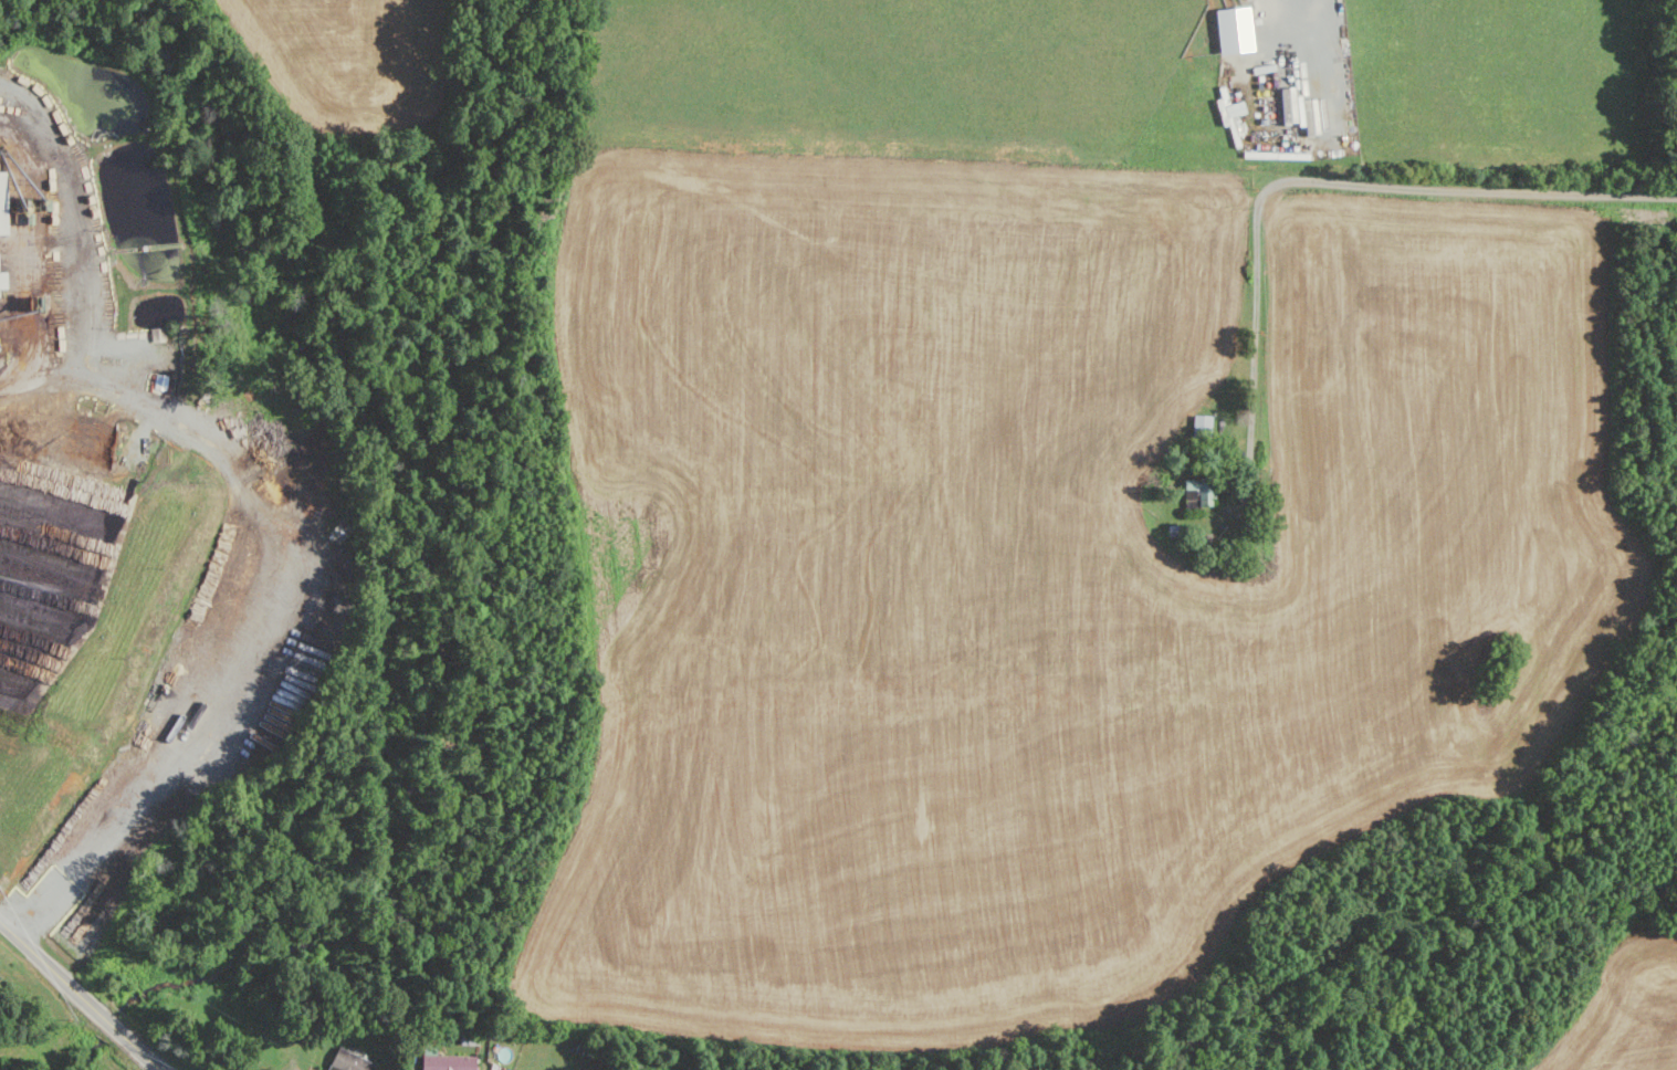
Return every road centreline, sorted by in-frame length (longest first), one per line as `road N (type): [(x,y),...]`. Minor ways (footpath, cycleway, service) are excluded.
road 1 (residential): [(160,1069),(0,921)]

